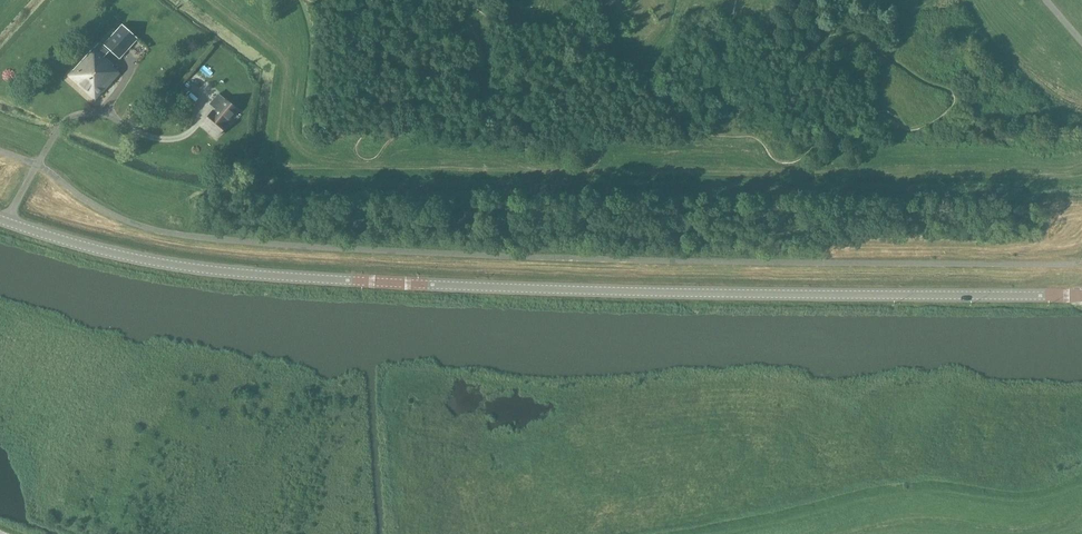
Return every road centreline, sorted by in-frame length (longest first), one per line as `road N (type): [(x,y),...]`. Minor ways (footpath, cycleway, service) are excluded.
road 1 (secondary): [(1081,297),(605,293),(248,277),(109,253),(0,220)]

